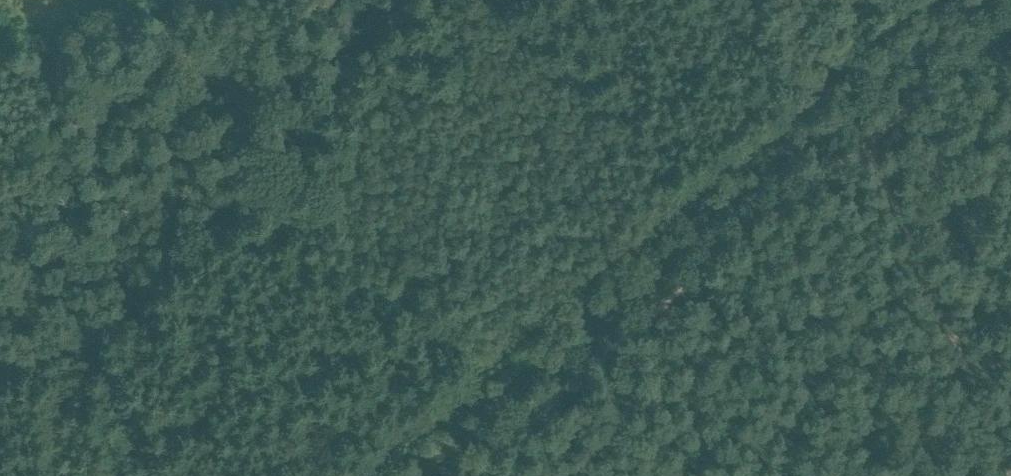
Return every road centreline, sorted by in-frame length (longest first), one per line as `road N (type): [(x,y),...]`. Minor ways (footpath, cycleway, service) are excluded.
road 1 (track): [(955,0),(407,475)]

